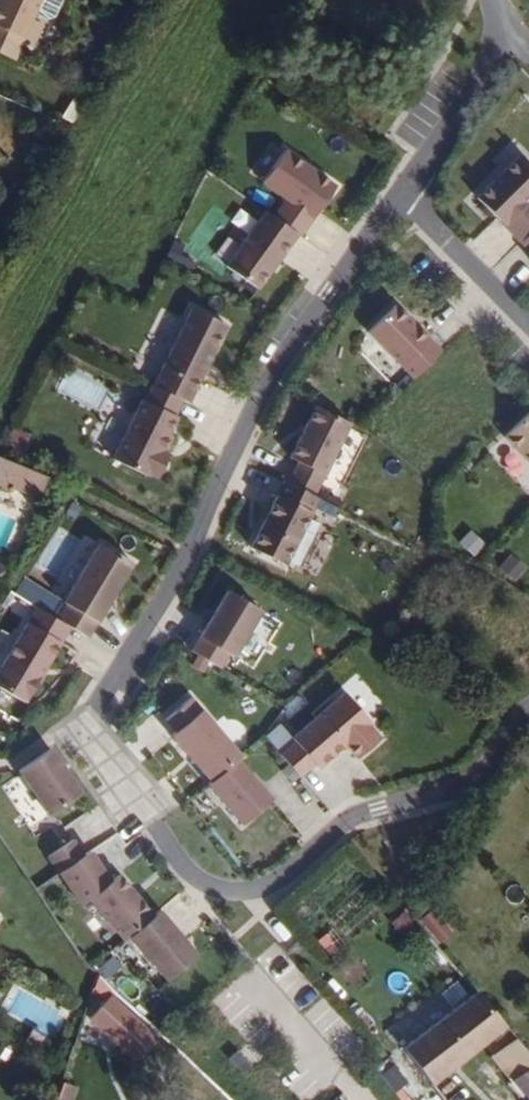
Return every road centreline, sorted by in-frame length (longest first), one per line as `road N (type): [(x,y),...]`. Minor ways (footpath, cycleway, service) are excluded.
road 1 (residential): [(408,188),(327,288),(260,388),(182,557),(80,730),(182,867),(212,886),(249,894),(380,807),(477,782),(528,712)]
road 2 (residential): [(494,0),(493,64),(408,188)]
road 3 (residential): [(528,313),(408,188)]

